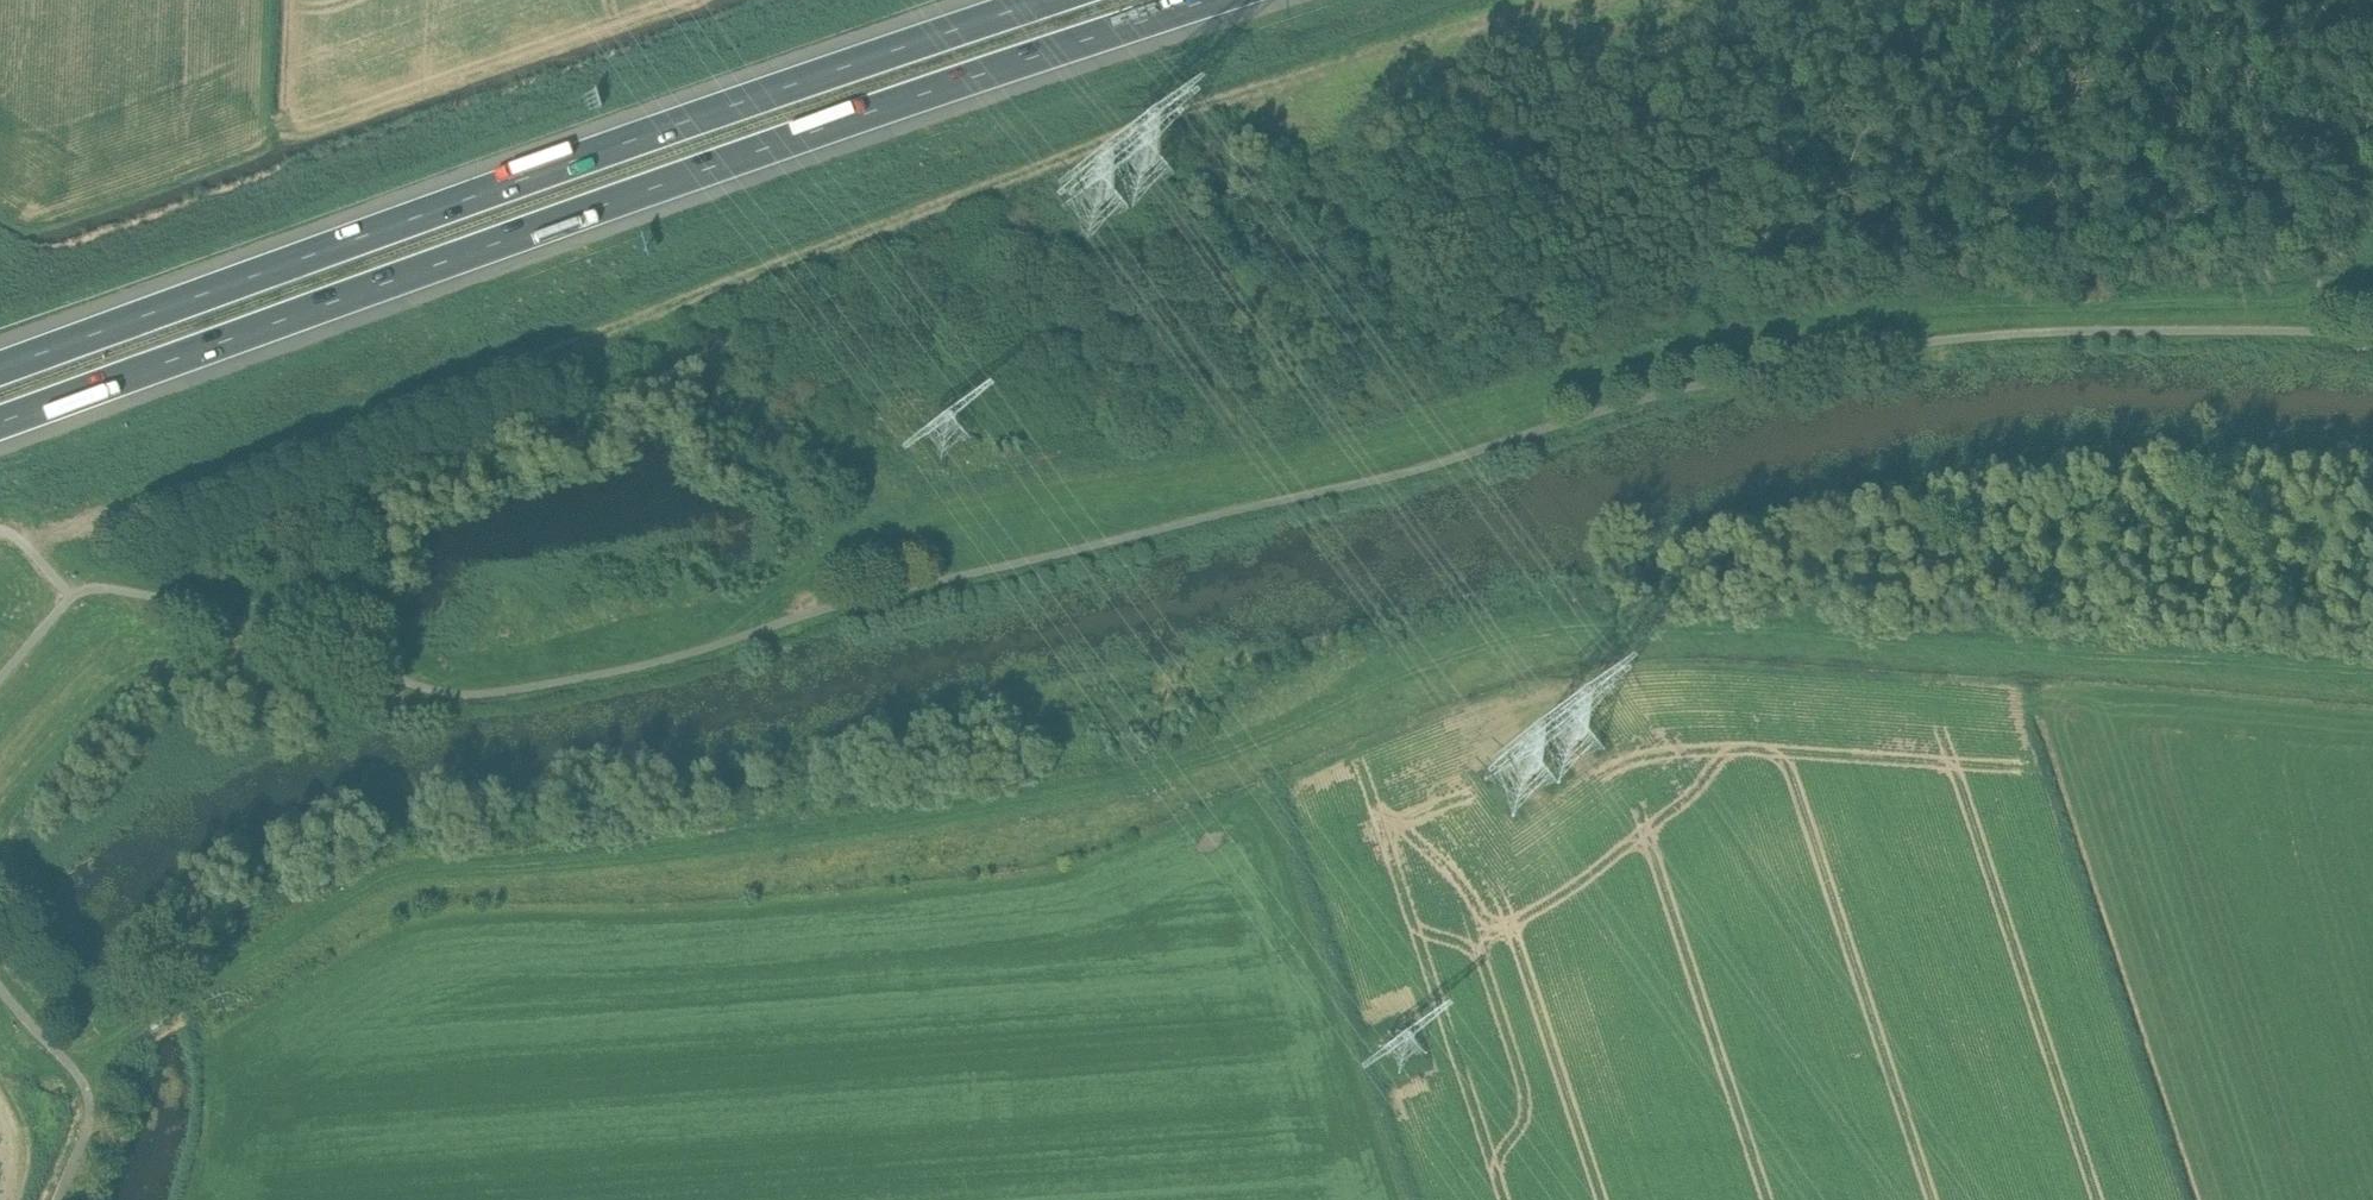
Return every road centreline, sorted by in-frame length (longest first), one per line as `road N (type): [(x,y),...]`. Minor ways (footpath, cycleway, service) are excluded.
road 1 (motorway): [(0,422),(1208,0)]
road 2 (motorway): [(1041,0),(0,367)]

